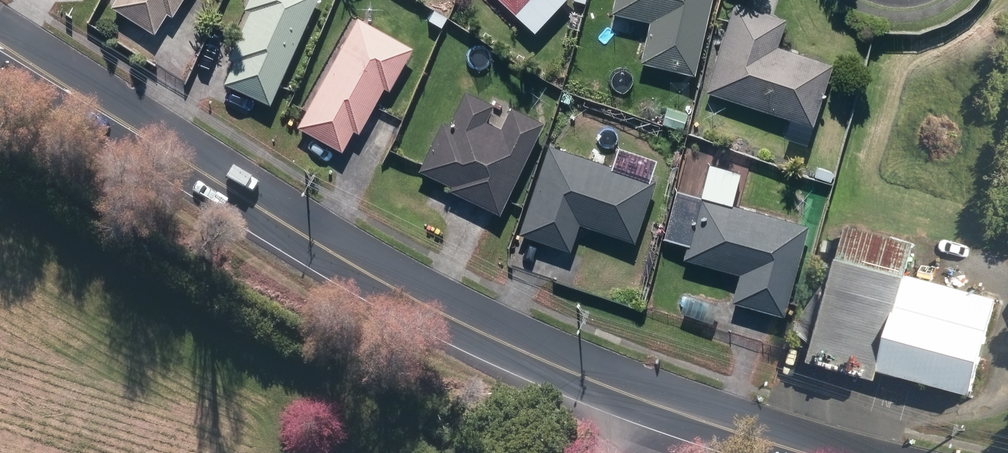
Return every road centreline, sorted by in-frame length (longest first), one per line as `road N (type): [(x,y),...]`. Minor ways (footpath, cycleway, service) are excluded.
road 1 (secondary): [(0,38),(496,336),(653,395)]
road 2 (secondary): [(653,395),(868,452)]

